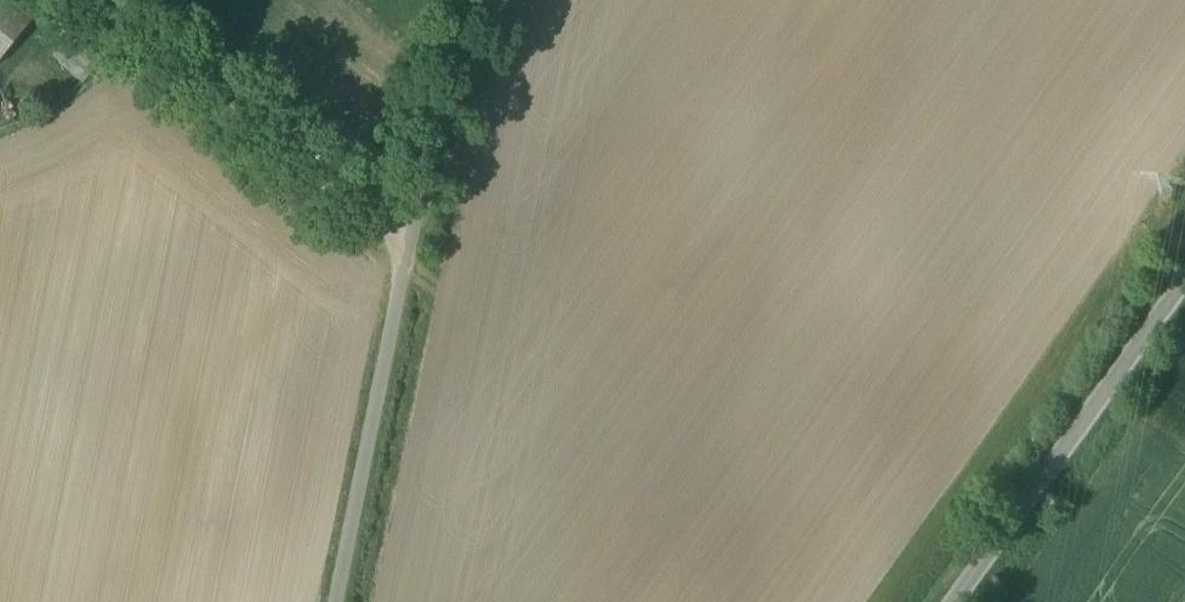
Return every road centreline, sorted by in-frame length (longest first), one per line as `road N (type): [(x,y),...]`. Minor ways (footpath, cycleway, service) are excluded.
road 1 (unclassified): [(1184,281),(953,601)]
road 2 (unclassified): [(331,601),(405,227)]
road 3 (unclassified): [(102,0),(405,227)]
road 4 (unclassified): [(405,227),(455,0)]

